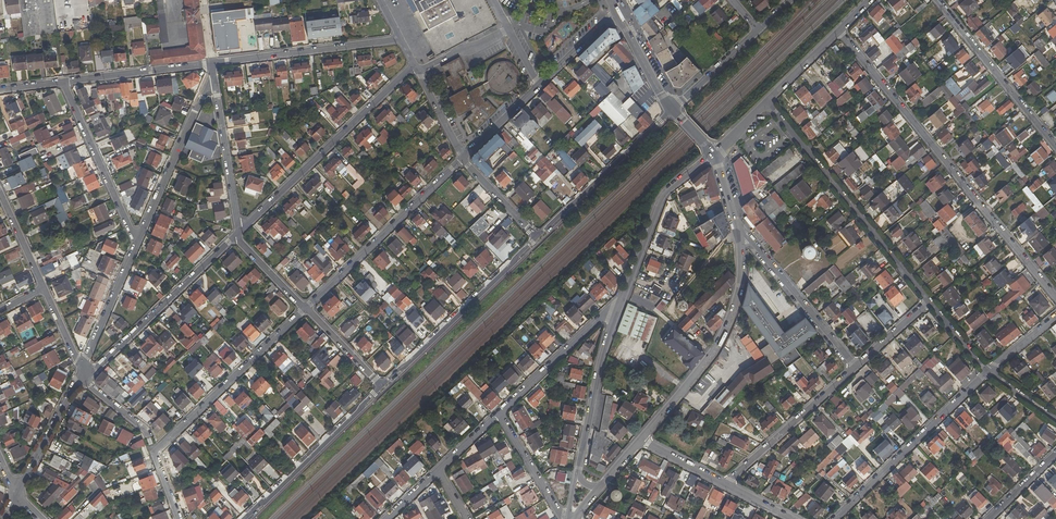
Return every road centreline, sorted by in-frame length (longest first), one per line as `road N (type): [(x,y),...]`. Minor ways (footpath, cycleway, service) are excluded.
road 1 (residential): [(839,32),(1055,297)]
road 2 (residential): [(305,309),(154,452),(179,518)]
road 3 (residential): [(767,102),(929,302)]
road 4 (residential): [(237,234),(415,67)]
road 5 (tertiary): [(642,440),(729,320),(741,285),(738,229)]
road 6 (residential): [(305,309),(463,157)]
road 7 (residential): [(537,237),(383,384)]
road 8 (residential): [(834,518),(988,372)]
road 9 (residential): [(84,375),(237,234)]
road 10 (residential): [(137,241),(212,64)]
road 11 (residential): [(383,384),(246,518)]
road 12 (residential): [(212,64),(401,39)]
road 13 (residential): [(1055,146),(939,0)]
road 14 (residential): [(671,111),(537,237)]
road 15 (residential): [(856,367),(738,229)]
road 16 (tertiary): [(714,154),(664,197),(621,300)]
road 17 (tertiary): [(621,300),(578,472)]
road 18 (residential): [(856,367),(725,485)]
road 19 (residential): [(64,83),(137,241)]
road 20 (residential): [(237,234),(212,64)]
road 21 (residential): [(497,413),(621,300)]
road 22 (residential): [(64,83),(212,64)]
road 23 (residential): [(84,375),(137,241)]
road 24 (residential): [(17,491),(84,375)]
road 25 (residential): [(497,413),(566,518)]

